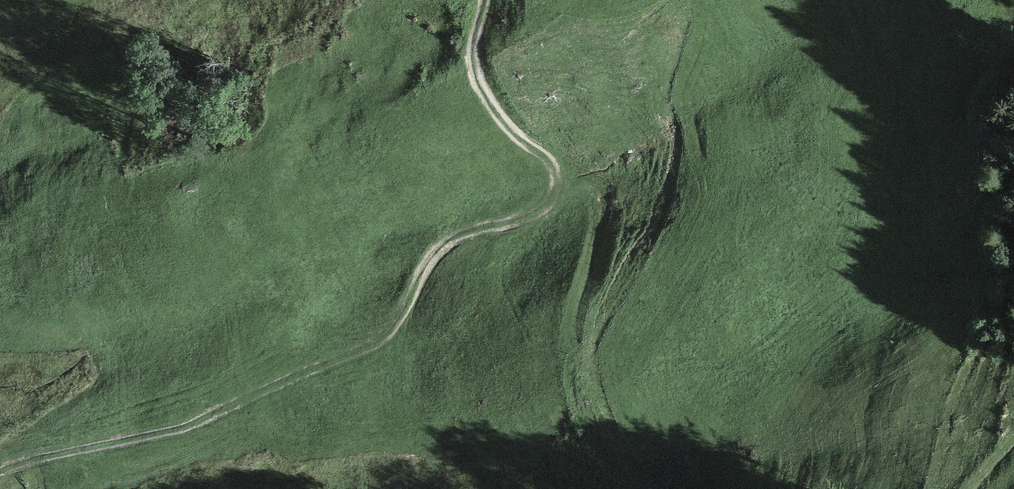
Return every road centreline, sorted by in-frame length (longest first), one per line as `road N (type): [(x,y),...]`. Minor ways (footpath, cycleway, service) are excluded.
road 1 (track): [(0,470),(195,424),(388,336),(439,252),(528,212),(550,192),(553,172),(501,116),(477,75),(483,0)]
road 2 (track): [(933,488),(996,293),(982,151),(943,0)]

